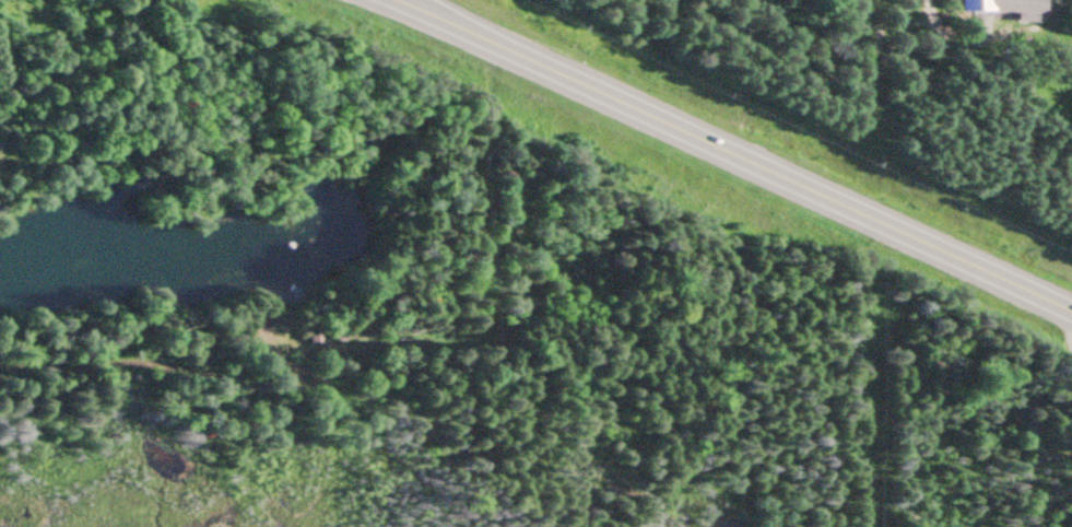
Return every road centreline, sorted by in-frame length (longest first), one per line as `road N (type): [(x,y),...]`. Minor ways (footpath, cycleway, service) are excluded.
road 1 (primary): [(1071,312),(397,0)]

